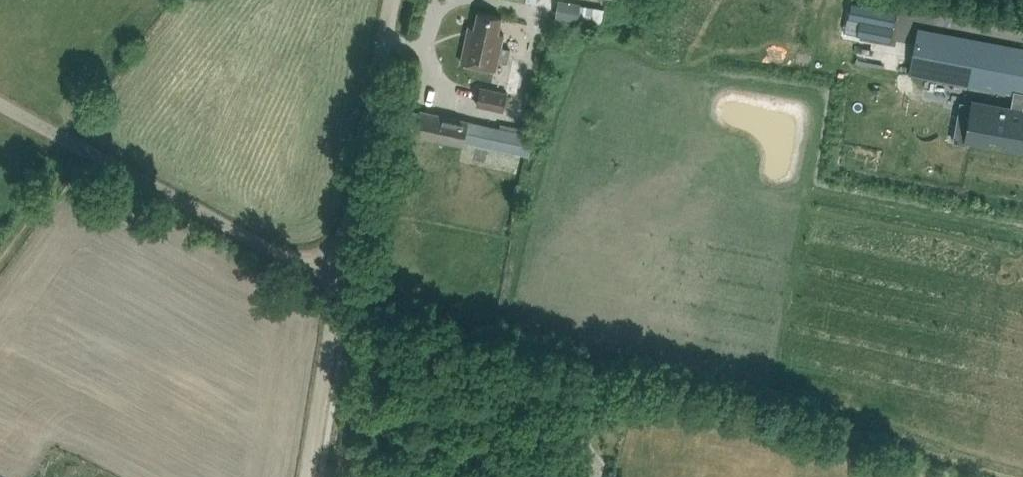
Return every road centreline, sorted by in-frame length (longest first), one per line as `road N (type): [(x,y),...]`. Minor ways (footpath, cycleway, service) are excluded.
road 1 (track): [(344,283),(0,103)]
road 2 (track): [(333,335),(403,0)]
road 3 (track): [(921,476),(776,422),(610,385)]
road 4 (track): [(309,476),(333,335)]
road 5 (track): [(0,244),(73,141)]

